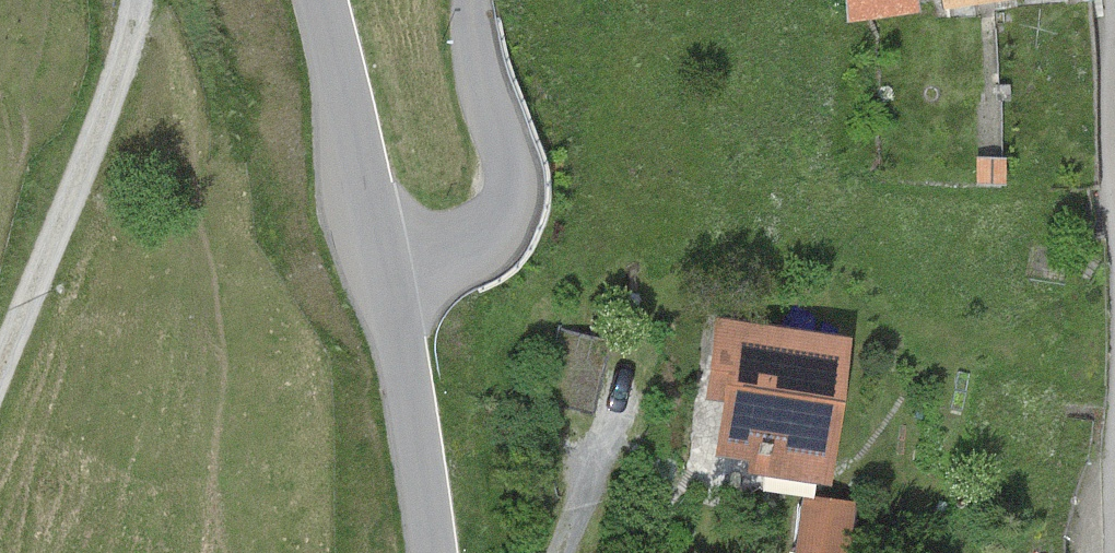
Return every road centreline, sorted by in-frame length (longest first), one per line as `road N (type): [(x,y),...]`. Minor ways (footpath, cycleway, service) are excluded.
road 1 (track): [(0,416),(69,247),(136,0)]
road 2 (residential): [(383,270),(494,226),(513,199),(510,163),(479,73),(471,0)]
road 3 (tertiary): [(426,552),(383,270)]
road 4 (tertiary): [(383,270),(318,0)]
road 5 (residential): [(1114,34),(1114,197)]

